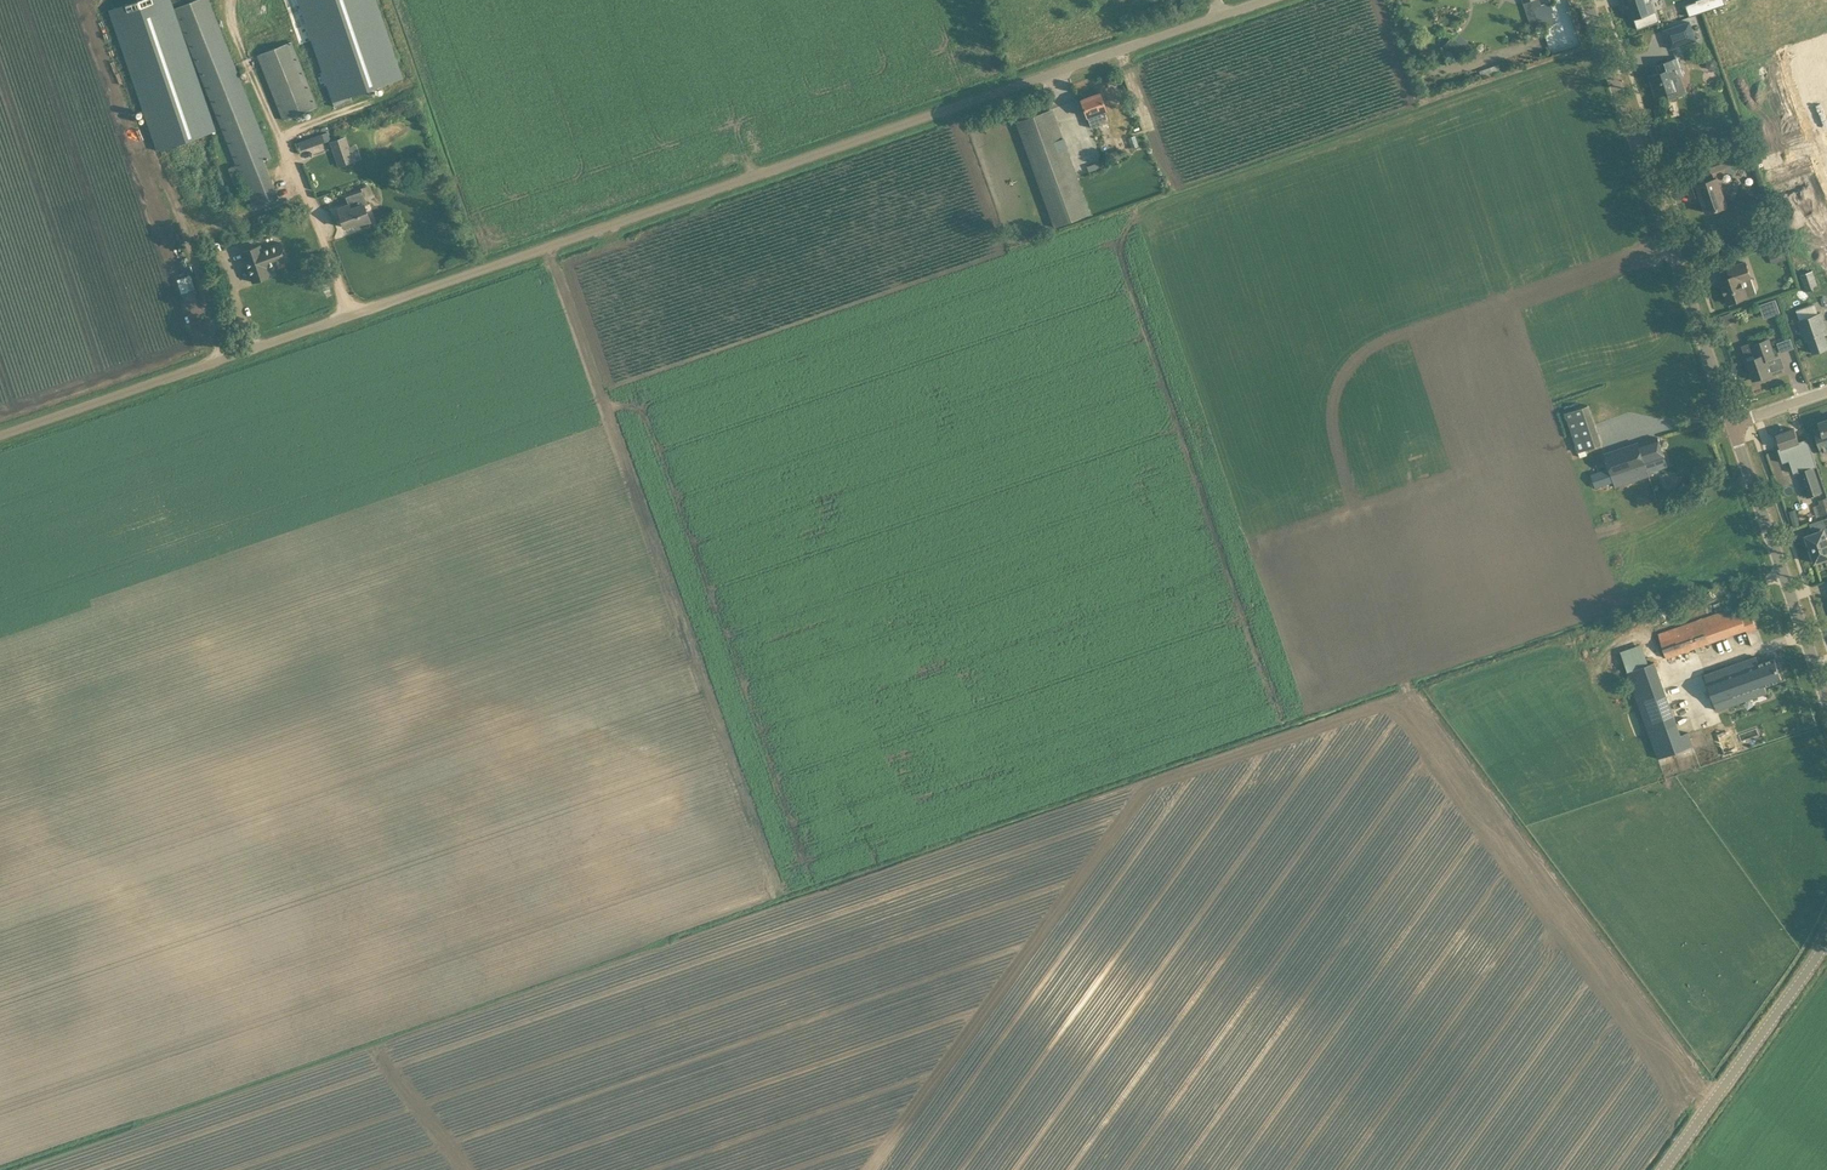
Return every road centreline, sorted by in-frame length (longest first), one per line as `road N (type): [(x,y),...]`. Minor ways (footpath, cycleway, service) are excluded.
road 1 (unclassified): [(0,433),(1263,0)]
road 2 (residential): [(1732,424),(1587,0)]
road 3 (residential): [(1826,700),(1732,424)]
road 4 (unclassified): [(1663,1169),(1826,939)]
road 5 (track): [(155,161),(228,355)]
road 6 (residential): [(1826,48),(1793,60),(1826,158)]

